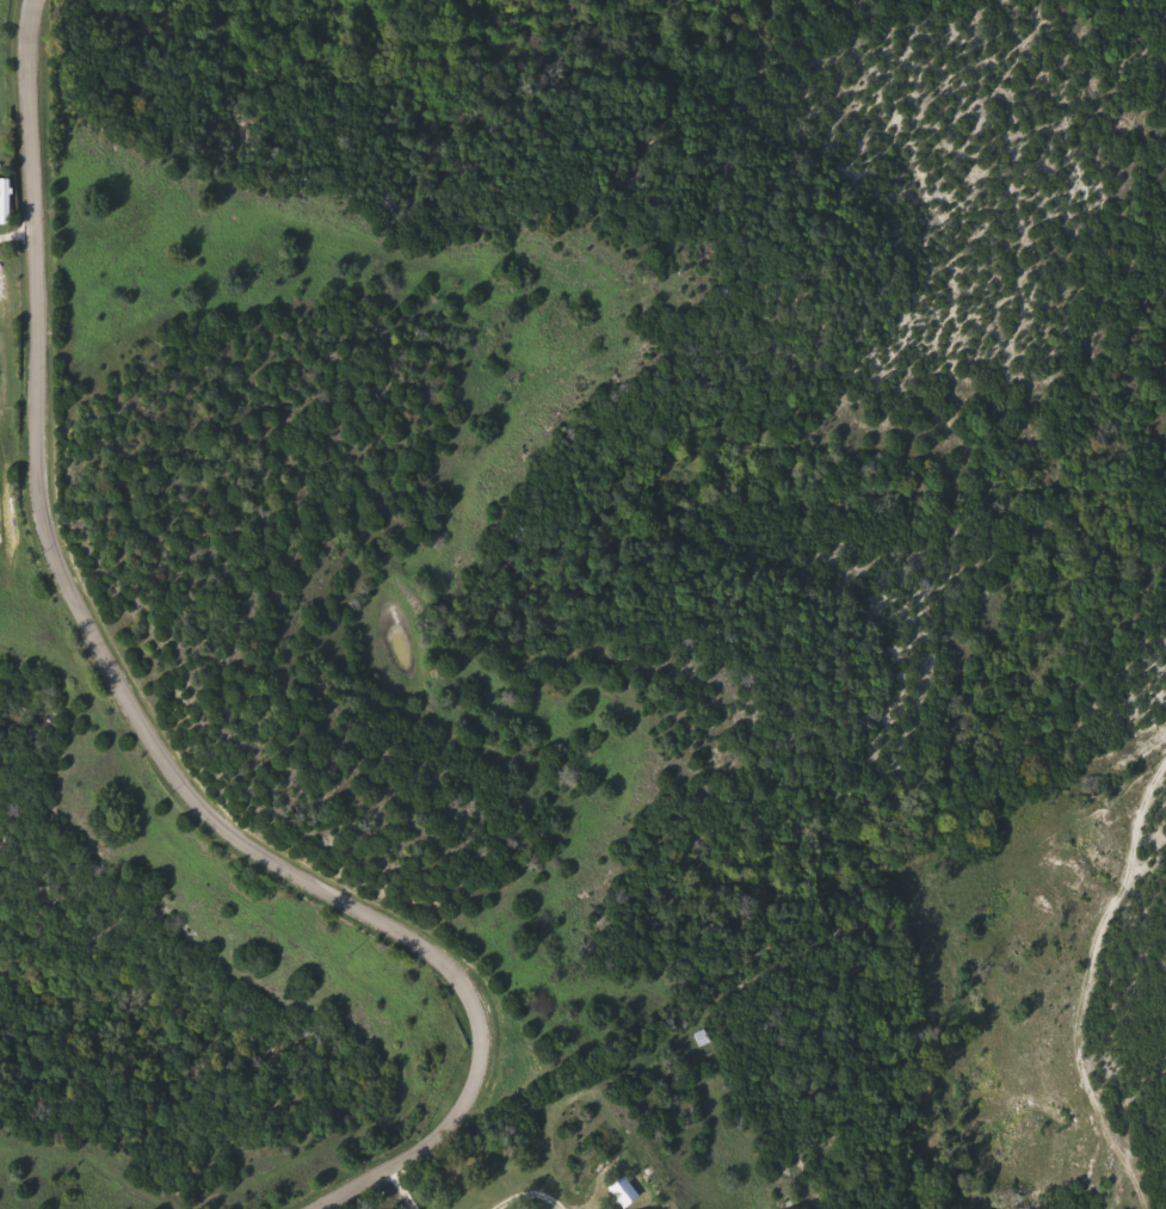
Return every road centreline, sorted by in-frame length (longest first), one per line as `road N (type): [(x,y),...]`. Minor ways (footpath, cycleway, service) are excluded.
road 1 (residential): [(329,1208),(420,1153),(479,1091),(486,1049),(480,1012),(448,966),(198,819),(45,547),(31,0)]
road 2 (residential): [(454,1123),(418,1117),(382,1128),(331,1104),(286,1108),(251,1123),(200,1179),(177,1189),(141,1177),(97,1141),(0,1109)]

